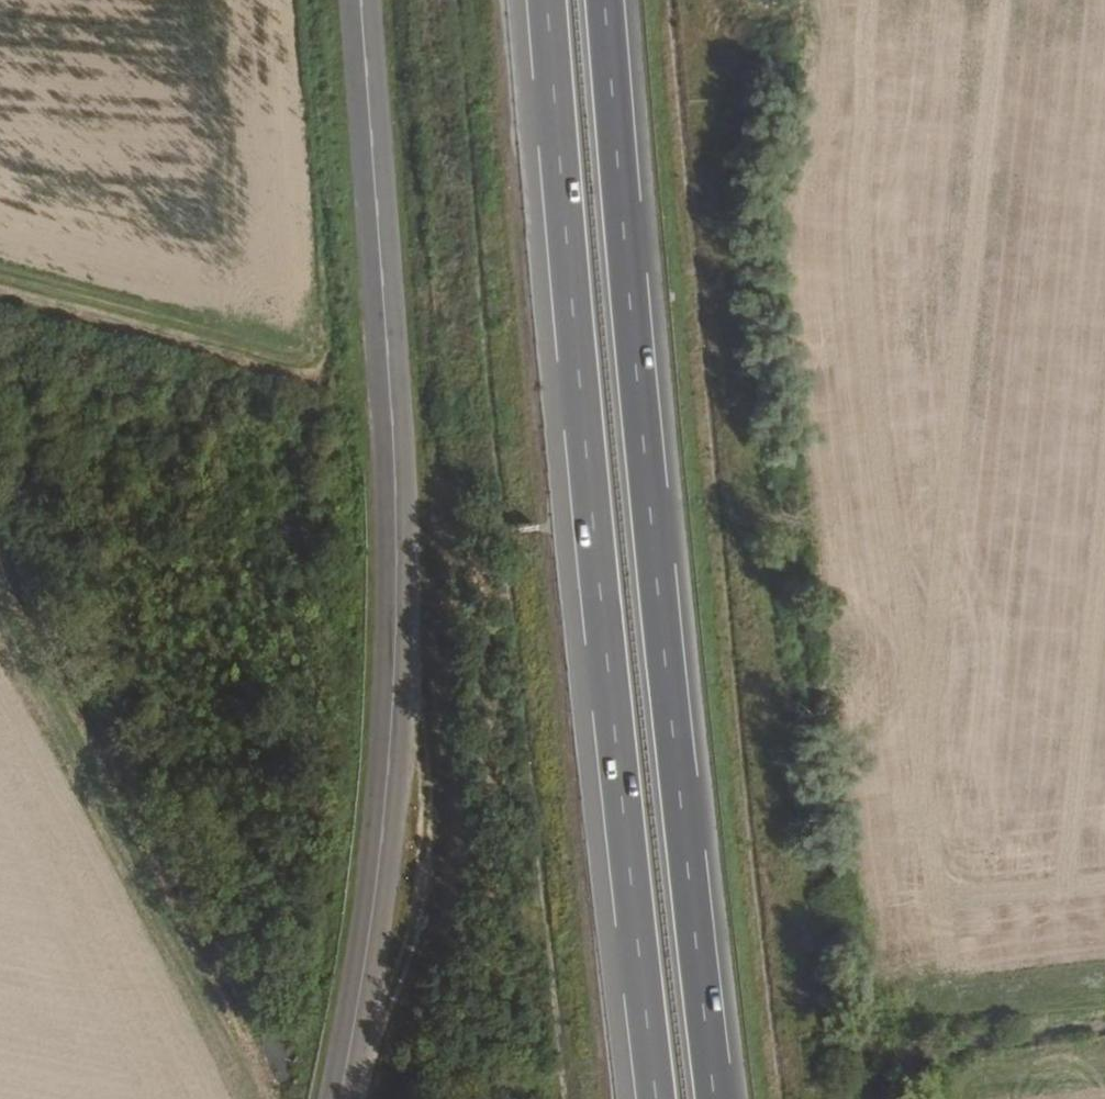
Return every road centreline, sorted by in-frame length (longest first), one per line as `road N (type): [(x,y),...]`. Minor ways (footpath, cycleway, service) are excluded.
road 1 (tertiary): [(365,0),(409,516),(393,793),(339,1098)]
road 2 (motorway): [(716,1098),(606,0)]
road 3 (motorway): [(543,0),(653,1098)]
road 4 (track): [(0,624),(253,1098)]
road 5 (track): [(0,318),(402,428)]

